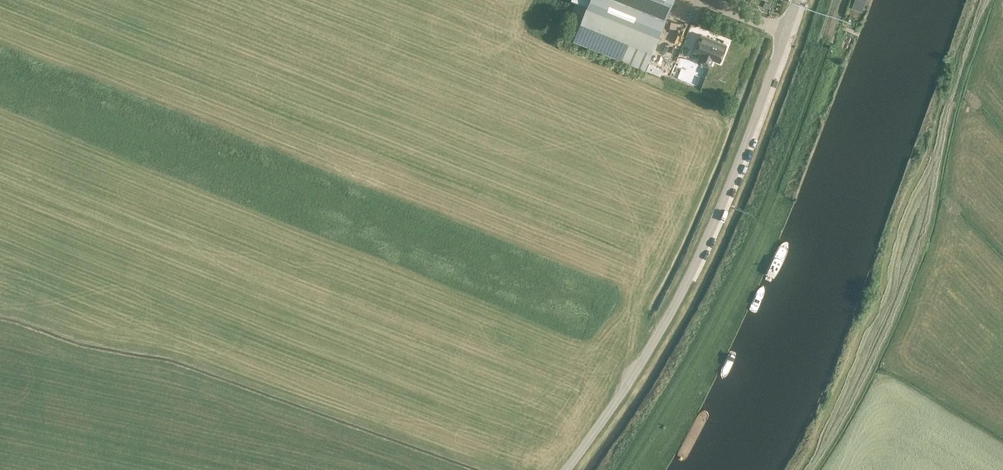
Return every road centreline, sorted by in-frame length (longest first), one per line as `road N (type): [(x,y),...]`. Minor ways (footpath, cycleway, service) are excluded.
road 1 (unclassified): [(567,469),(691,274),(798,0)]
road 2 (track): [(630,469),(738,281),(846,0)]

